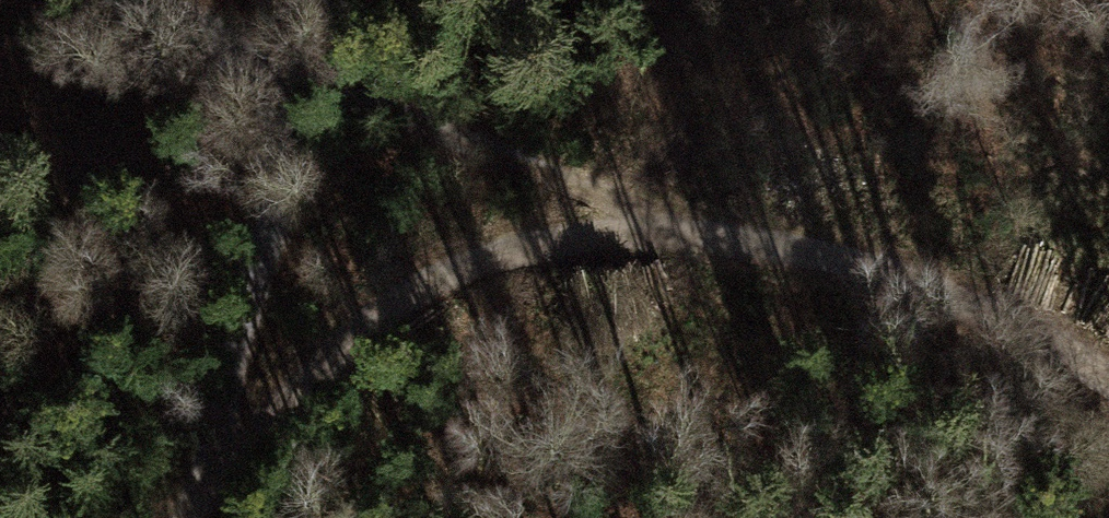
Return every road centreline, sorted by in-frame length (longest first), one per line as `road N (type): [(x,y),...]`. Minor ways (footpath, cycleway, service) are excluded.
road 1 (track): [(1108,374),(1027,326),(892,277),(713,230),(630,230),(506,250),(388,301),(341,339),(211,477)]
road 2 (track): [(128,0),(234,56),(267,127),(263,243),(211,477)]
road 3 (track): [(234,56),(713,230)]

